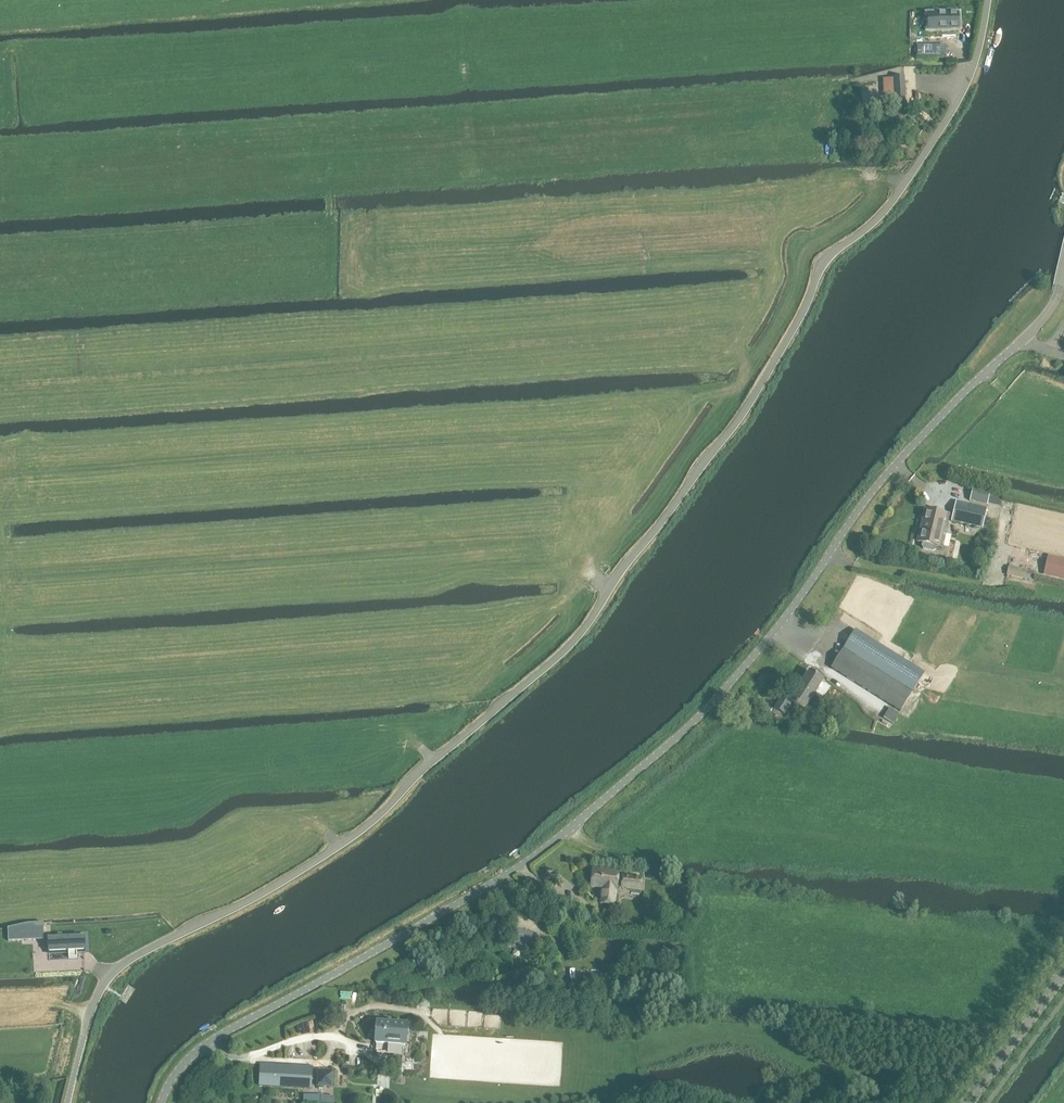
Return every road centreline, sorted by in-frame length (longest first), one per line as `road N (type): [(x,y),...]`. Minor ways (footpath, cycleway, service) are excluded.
road 1 (unclassified): [(68,1102),(96,995),(118,969),(327,855),(563,654),(775,360),(808,304),(819,263),(891,204),(958,95),(987,0)]
road 2 (unclassified): [(162,1102),(183,1065),(205,1047),(537,855),(697,721),(774,633),(908,450),(1049,309),(1063,273)]
road 3 (tertiary): [(966,1102),(1063,970)]
road 4 (track): [(216,835),(276,816),(308,822),(342,844)]

